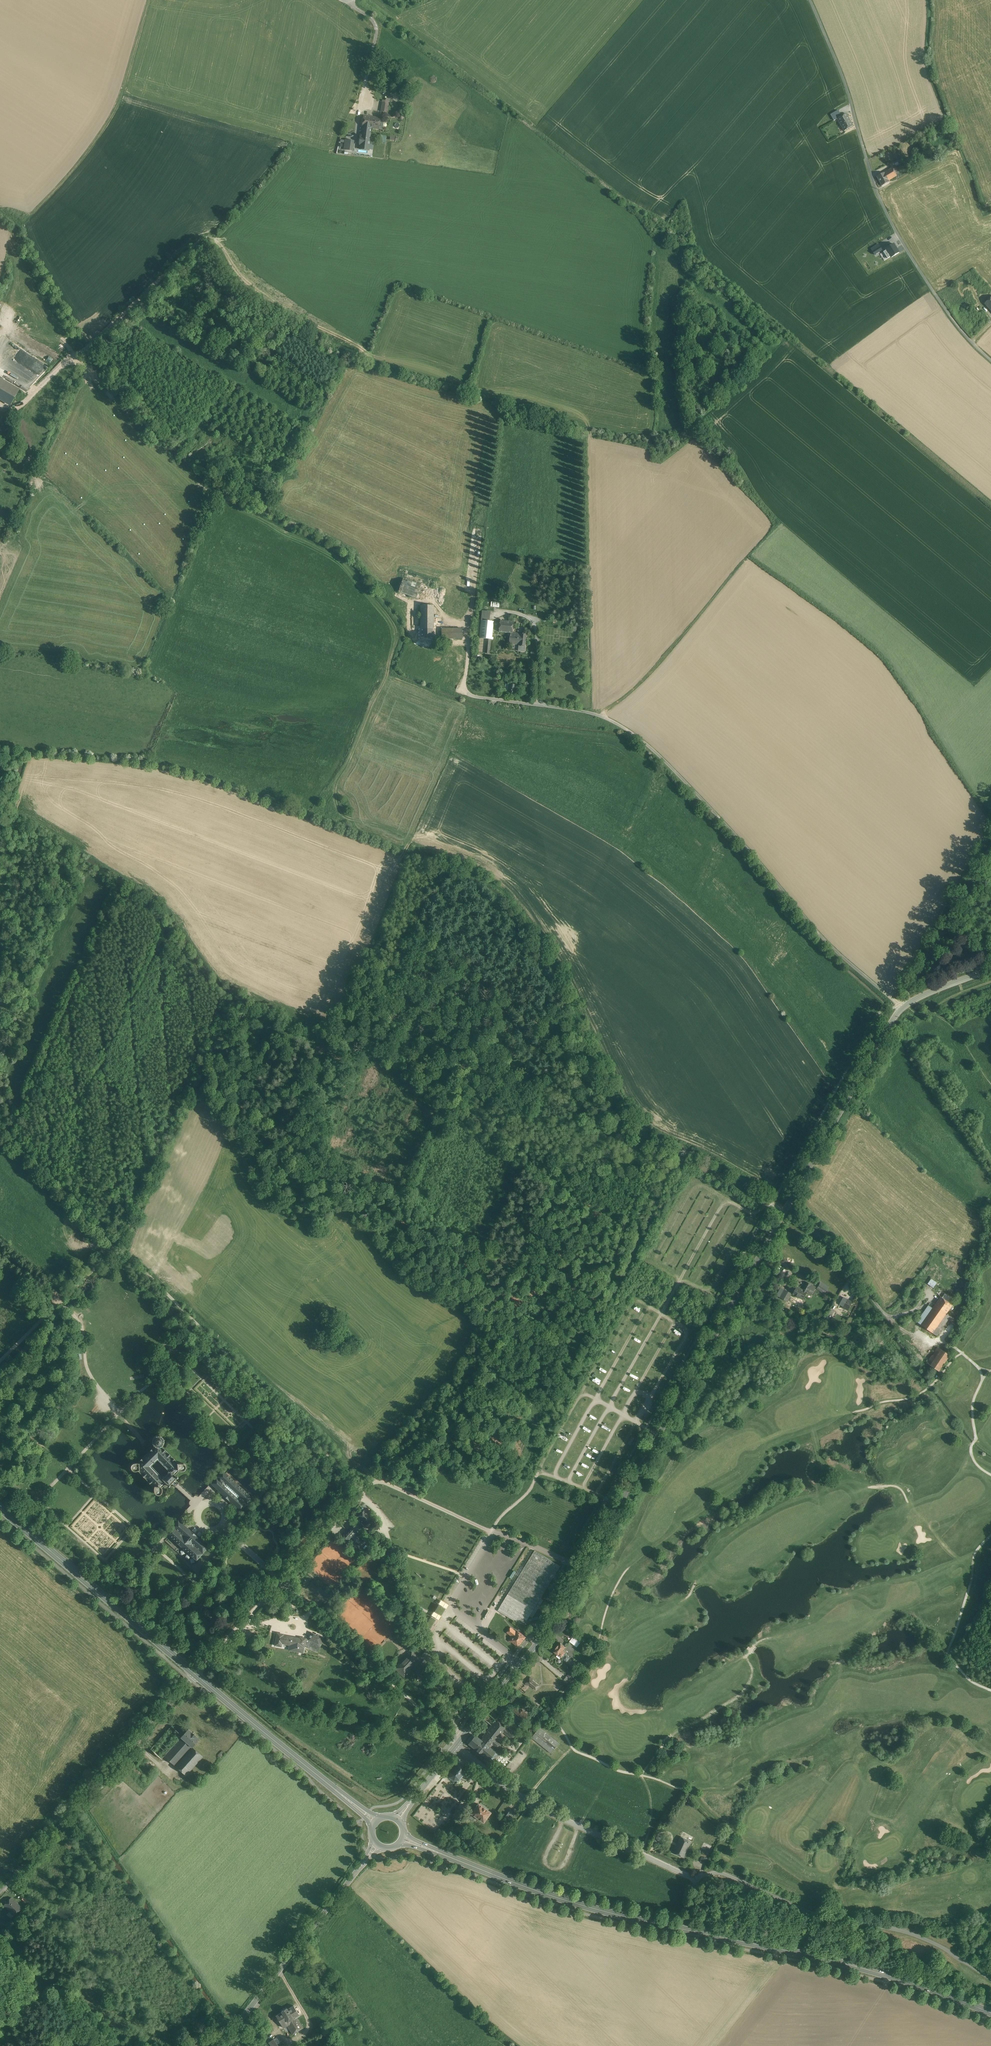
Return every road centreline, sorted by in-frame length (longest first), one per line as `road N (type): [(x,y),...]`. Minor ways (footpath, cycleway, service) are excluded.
road 1 (tertiary): [(990,969),(897,1014),(547,1628),(455,1748)]
road 2 (track): [(430,600),(467,627),(471,696),(569,708),(634,732),(820,934),(898,1005)]
road 3 (primary): [(401,1838),(559,1898),(863,1968),(990,2015)]
road 4 (track): [(362,1492),(117,1244),(66,1296),(0,1246)]
road 5 (primary): [(0,1507),(376,1823)]
road 6 (track): [(117,1244),(215,1004),(152,913),(94,875)]
road 7 (track): [(990,357),(948,311),(880,195),(811,0)]
road 8 (track): [(0,1892),(192,1679)]
road 9 (tertiary): [(193,2045),(247,2012),(378,1844)]
road 10 (residential): [(455,1748),(539,1803),(693,1878)]
road 11 (track): [(905,997),(990,850)]
road 12 (track): [(350,4),(373,21),(377,36),(355,149)]
road 13 (track): [(112,2045),(0,1941)]

